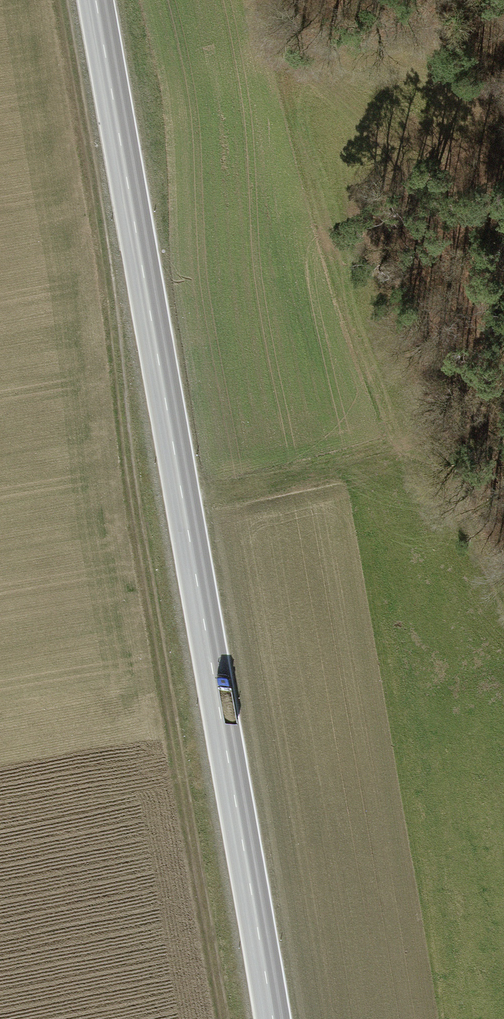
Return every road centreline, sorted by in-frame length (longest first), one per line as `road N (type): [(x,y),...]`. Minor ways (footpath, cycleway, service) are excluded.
road 1 (secondary): [(95,0),(270,1018)]
road 2 (track): [(224,1018),(130,473),(105,252),(61,0)]

